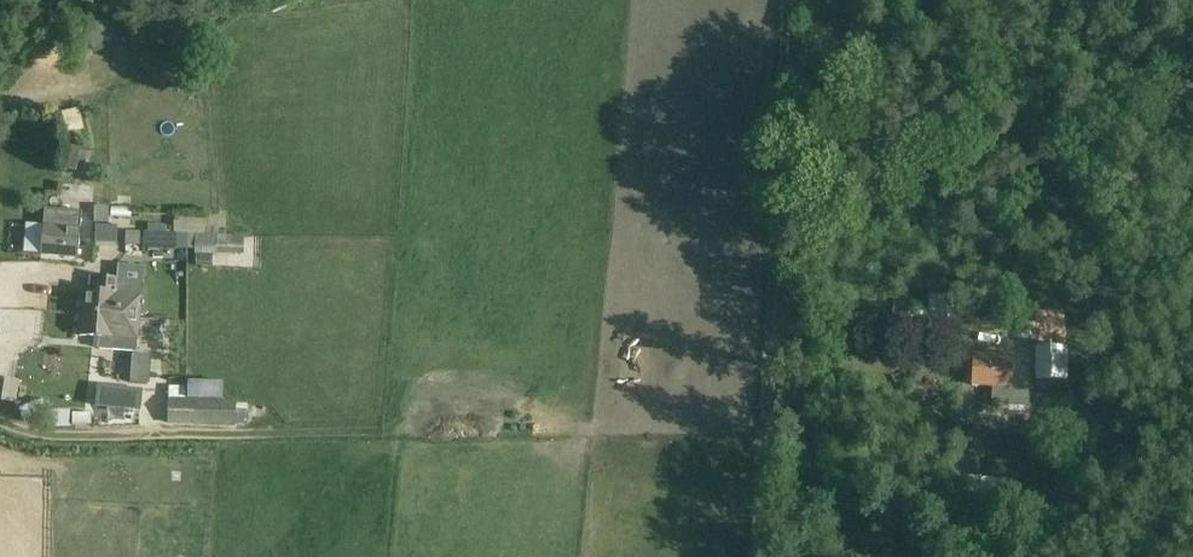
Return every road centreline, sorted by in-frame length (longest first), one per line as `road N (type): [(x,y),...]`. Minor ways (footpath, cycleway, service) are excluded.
road 1 (track): [(756,556),(782,0)]
road 2 (track): [(771,326),(1000,335)]

